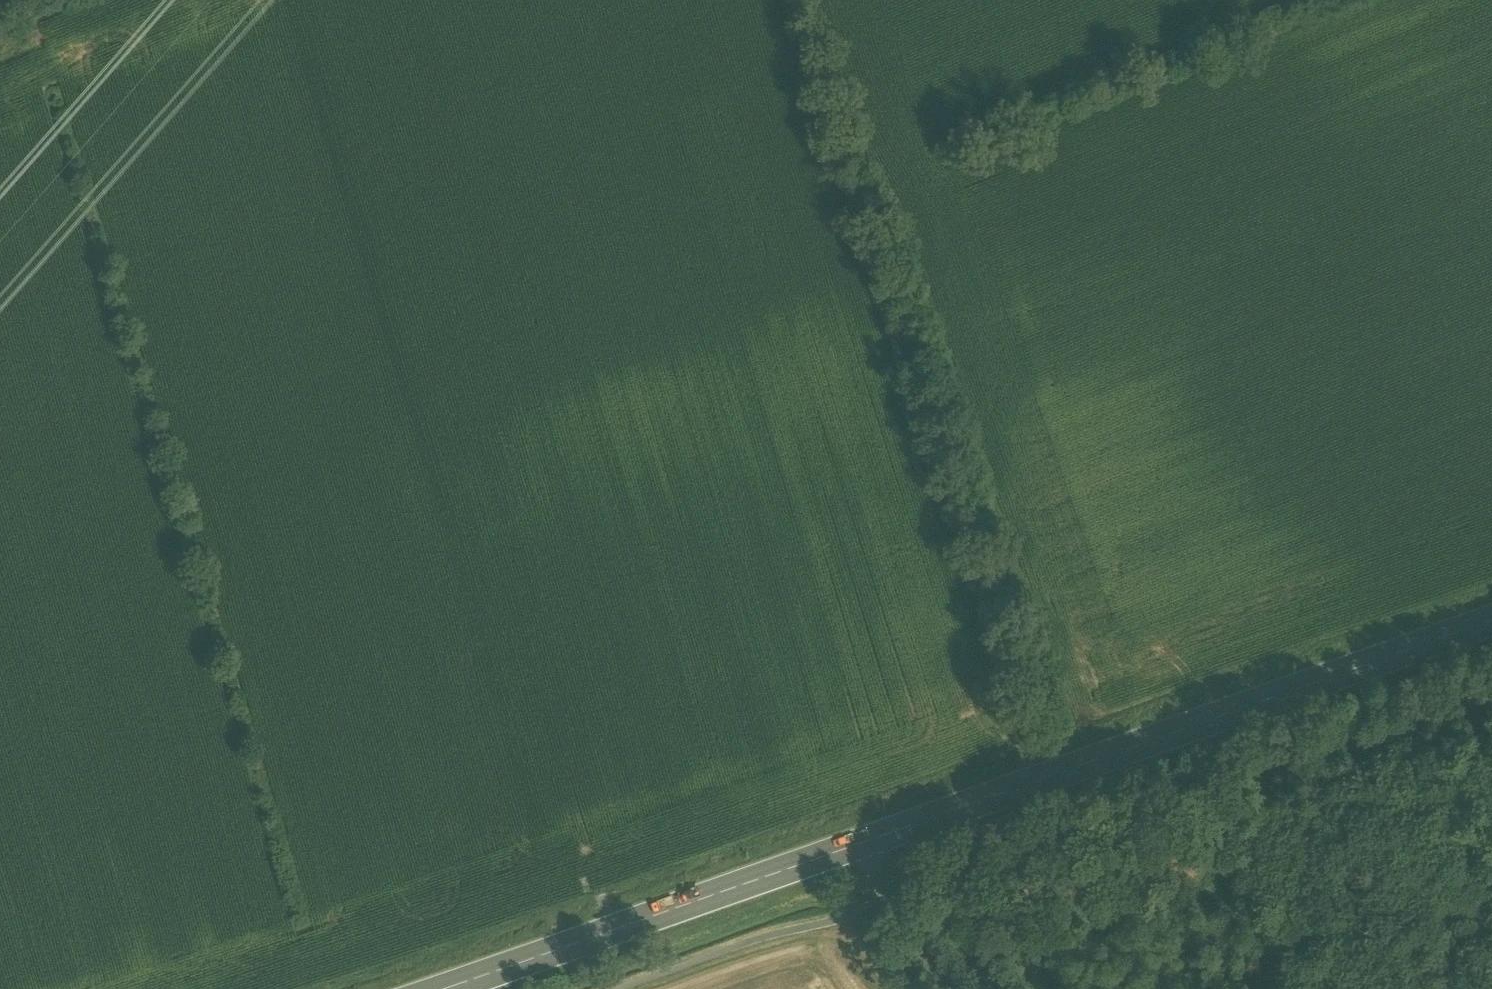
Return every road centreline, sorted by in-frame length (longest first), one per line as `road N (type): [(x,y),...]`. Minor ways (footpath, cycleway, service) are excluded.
road 1 (secondary): [(863,844),(1491,623)]
road 2 (secondary): [(450,988),(863,844)]
road 3 (unclassified): [(958,988),(863,844)]

